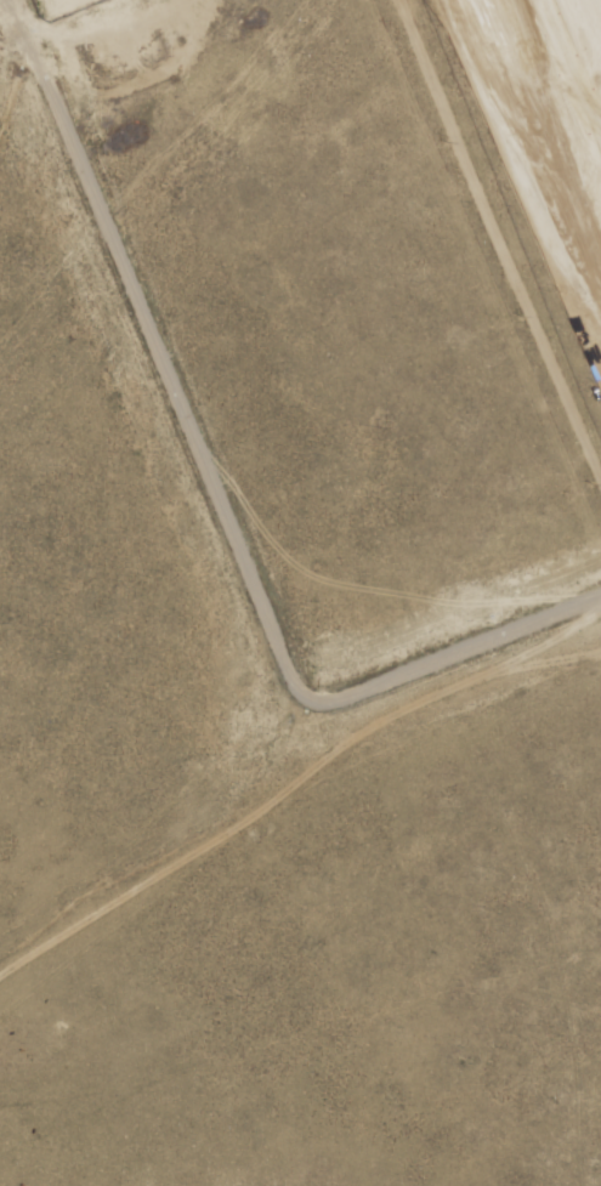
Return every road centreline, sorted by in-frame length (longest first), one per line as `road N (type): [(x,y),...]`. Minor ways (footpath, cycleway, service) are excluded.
road 1 (track): [(13,0),(310,719)]
road 2 (track): [(600,478),(402,0)]
road 3 (track): [(310,719),(600,606)]

